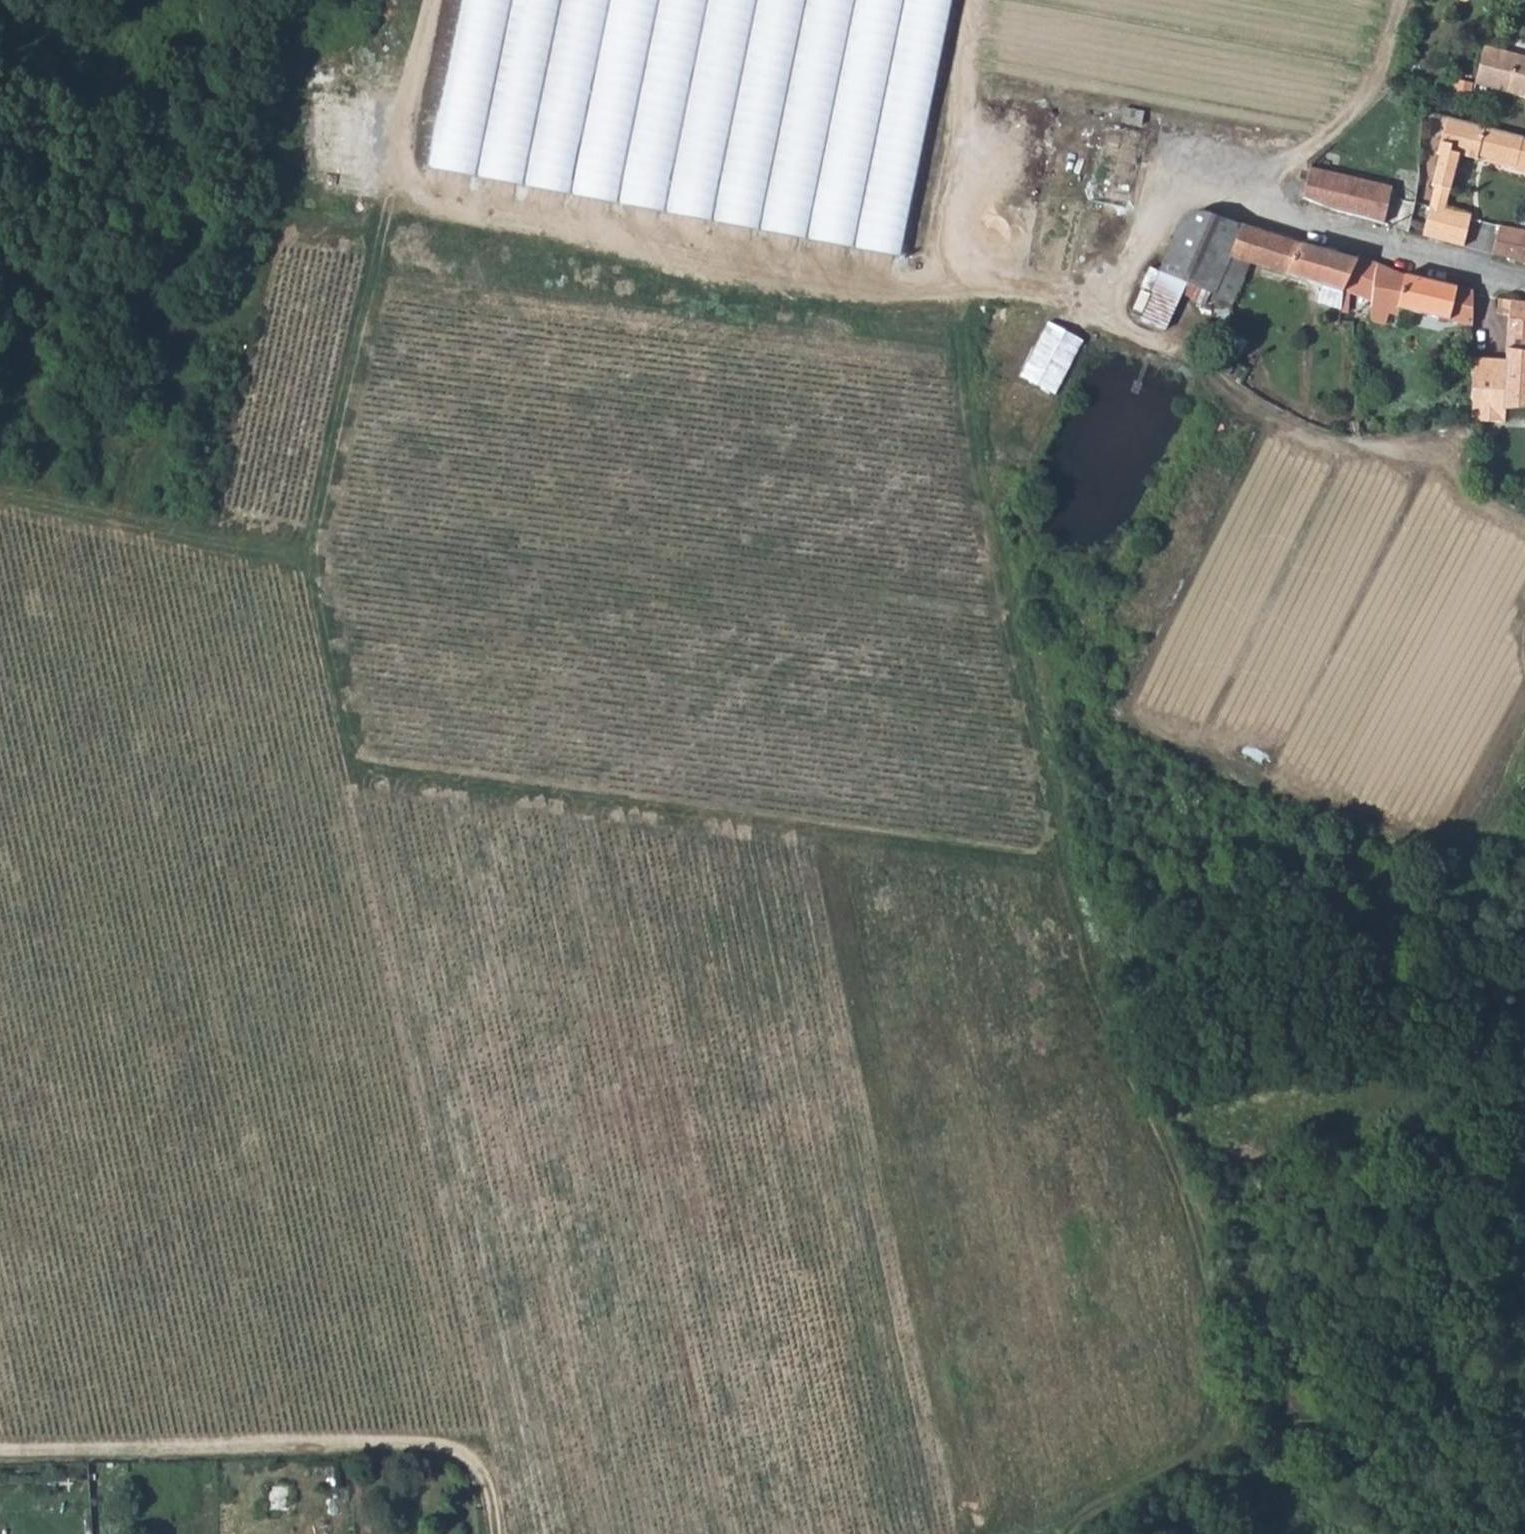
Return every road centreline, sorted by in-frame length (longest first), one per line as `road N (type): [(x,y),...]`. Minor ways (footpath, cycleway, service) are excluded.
road 1 (track): [(0,1452),(440,1445),(476,1460),(494,1533)]
road 2 (residential): [(1524,287),(1192,189)]

